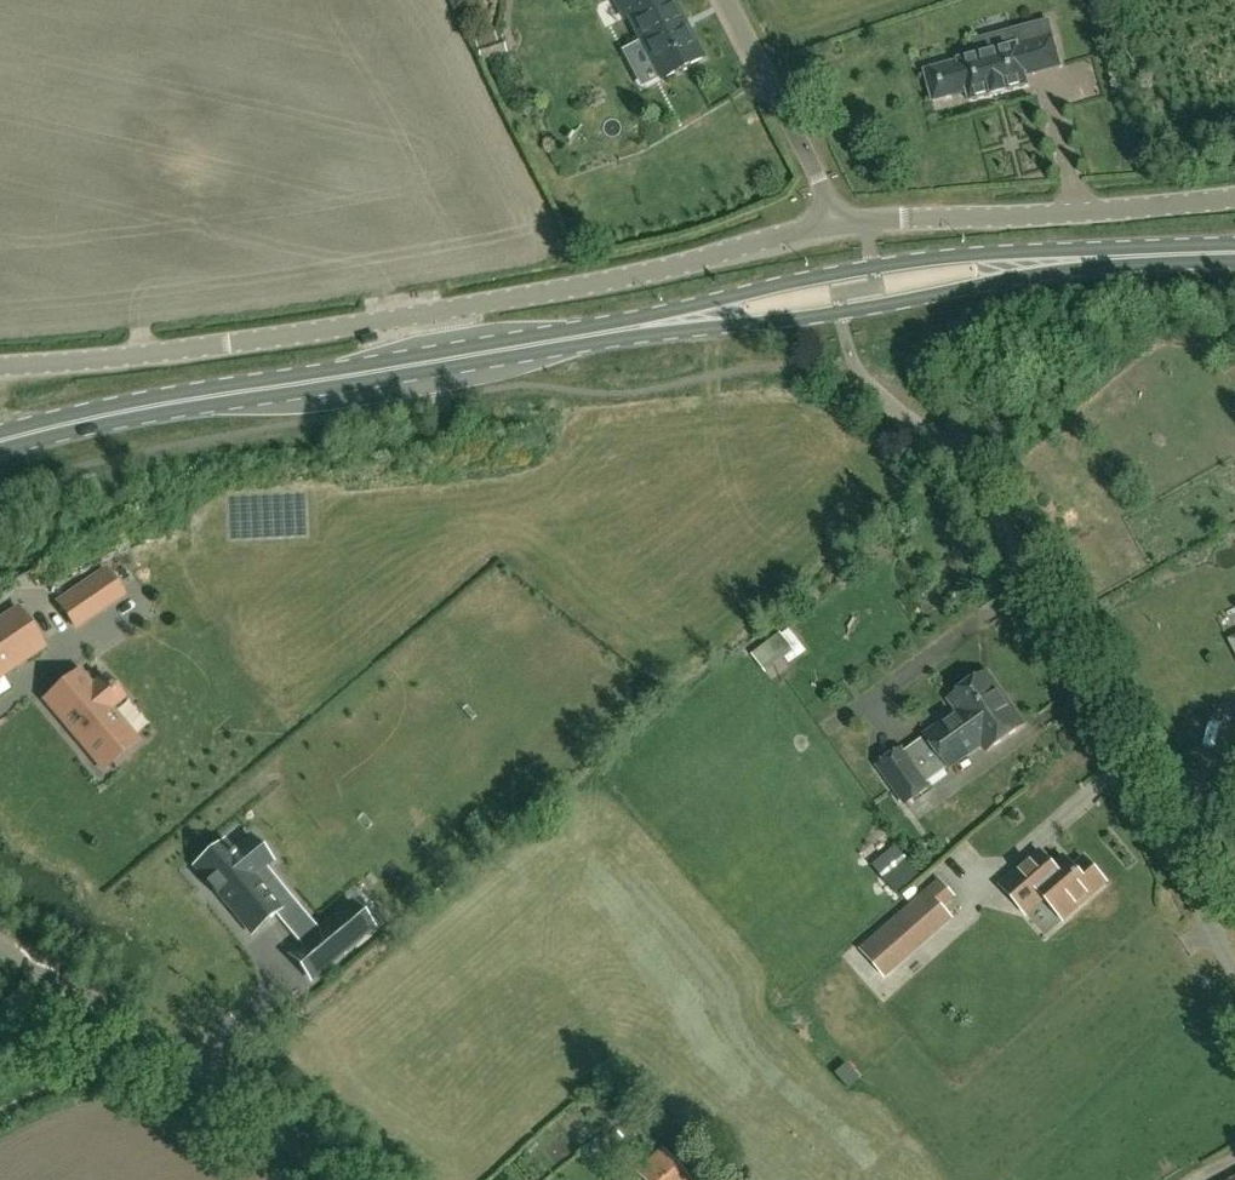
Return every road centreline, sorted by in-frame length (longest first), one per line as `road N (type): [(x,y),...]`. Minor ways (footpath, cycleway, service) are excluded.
road 1 (unclassified): [(839,224),(649,275),(367,325),(0,366)]
road 2 (unclassified): [(1234,973),(974,473),(874,390),(850,354)]
road 3 (primary): [(598,333),(156,405),(0,441)]
road 4 (primary): [(1131,255),(977,254),(875,268),(598,333)]
road 5 (primary): [(598,333),(841,312),(1131,255)]
road 6 (unclassified): [(354,1179),(0,936)]
road 7 (unclassified): [(1234,201),(839,224)]
road 8 (unclassified): [(839,224),(725,0)]

